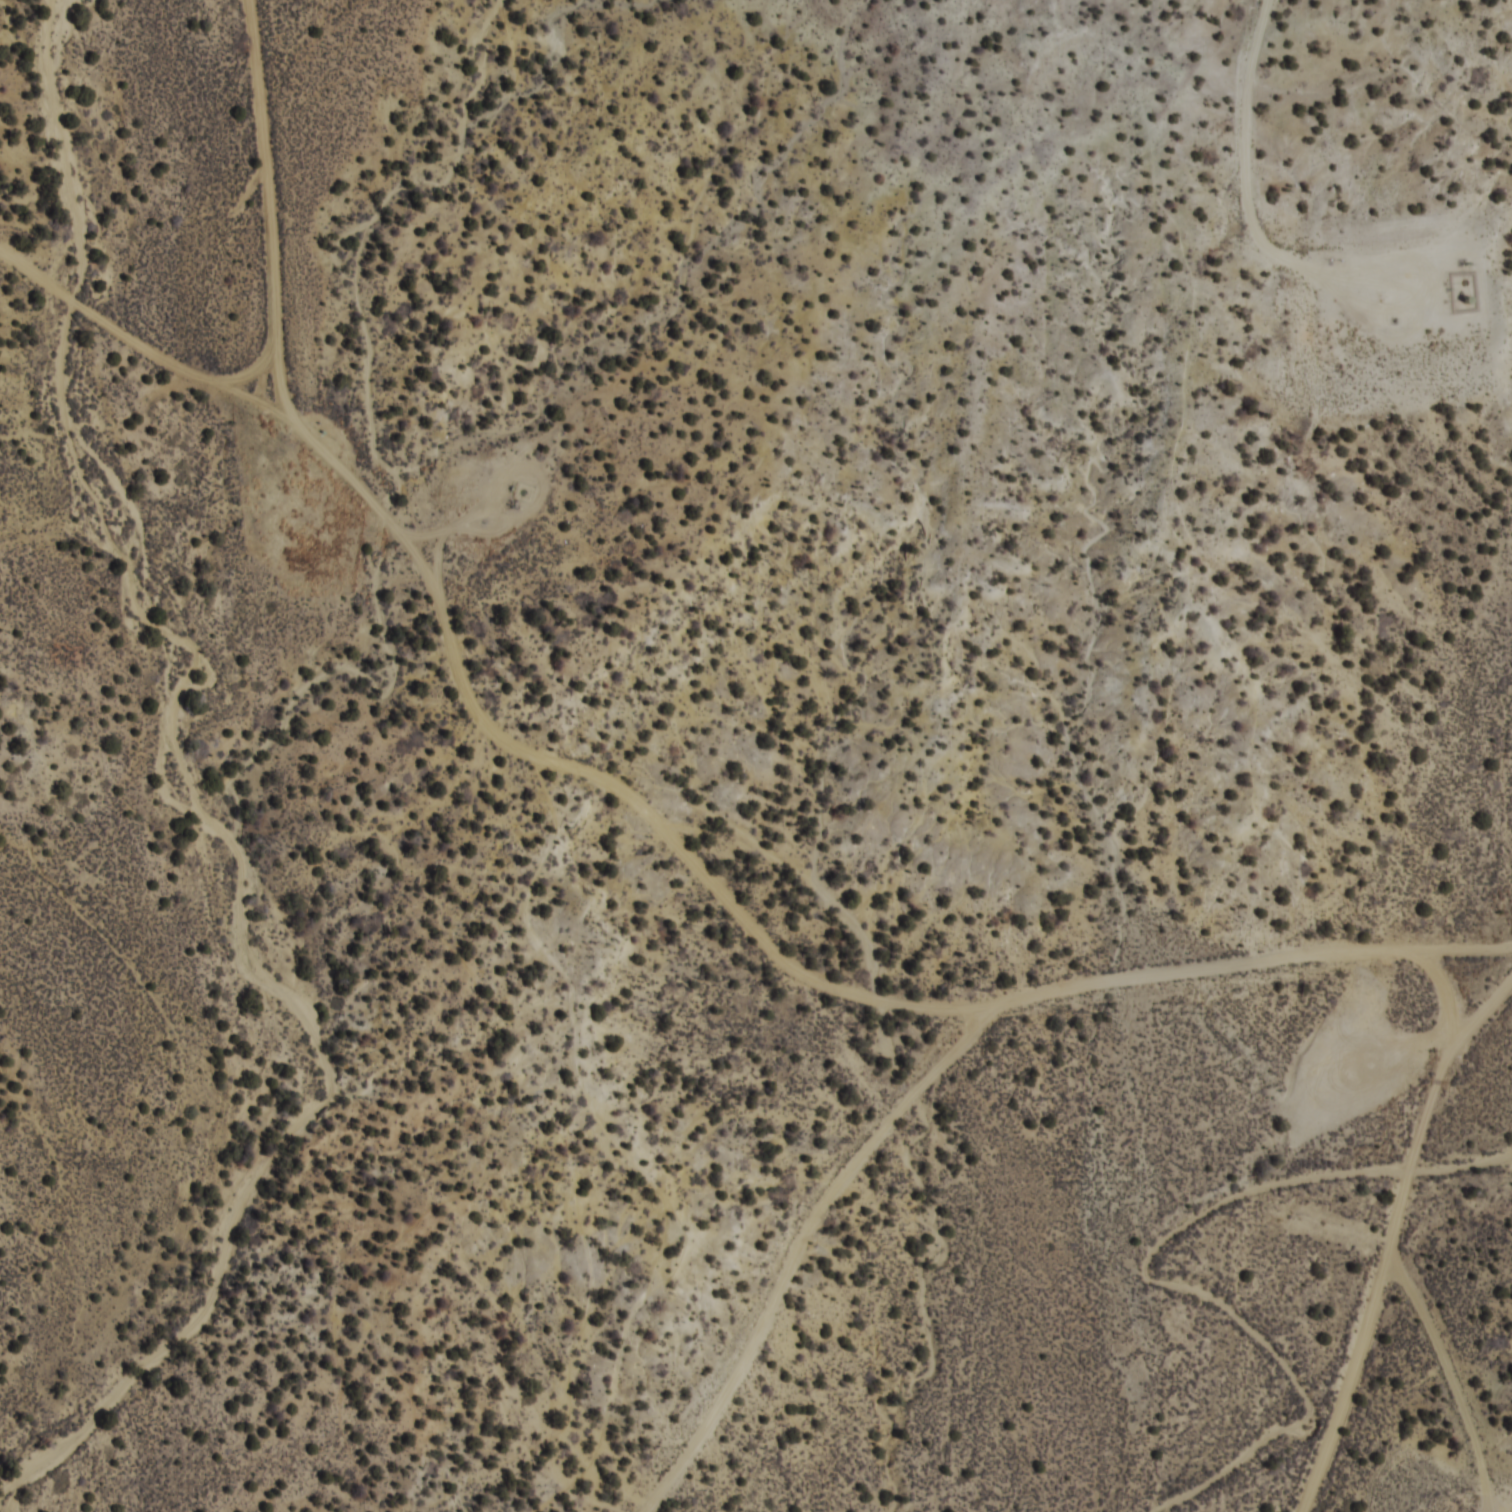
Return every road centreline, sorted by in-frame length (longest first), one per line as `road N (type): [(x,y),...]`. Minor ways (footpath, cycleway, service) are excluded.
road 1 (track): [(1511,858),(1457,894),(1118,958),(964,1006),(874,953),(810,937),(535,718),(429,537),(318,409),(270,324),(231,0)]
road 2 (track): [(1290,1511),(1415,1102),(1457,894)]
road 3 (track): [(796,1511),(879,1288),(901,1134),(847,1049),(810,937)]
road 4 (track): [(301,380),(134,337),(16,270),(0,277)]
road 5 (track): [(964,1006),(938,1107),(901,1134)]

